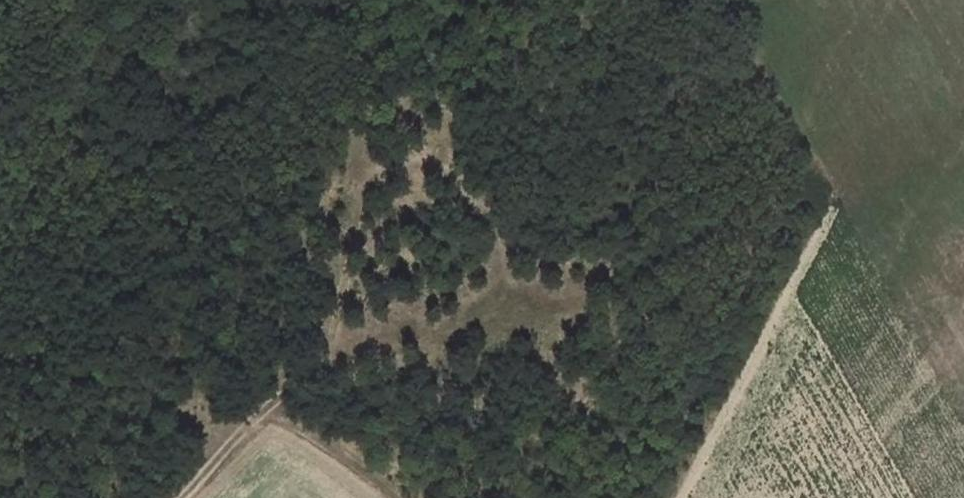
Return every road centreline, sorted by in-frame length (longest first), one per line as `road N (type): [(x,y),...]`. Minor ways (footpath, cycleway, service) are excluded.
road 1 (track): [(166,497),(308,374),(824,185)]
road 2 (track): [(675,497),(816,237),(824,185)]
road 3 (track): [(265,410),(310,436),(380,497)]

